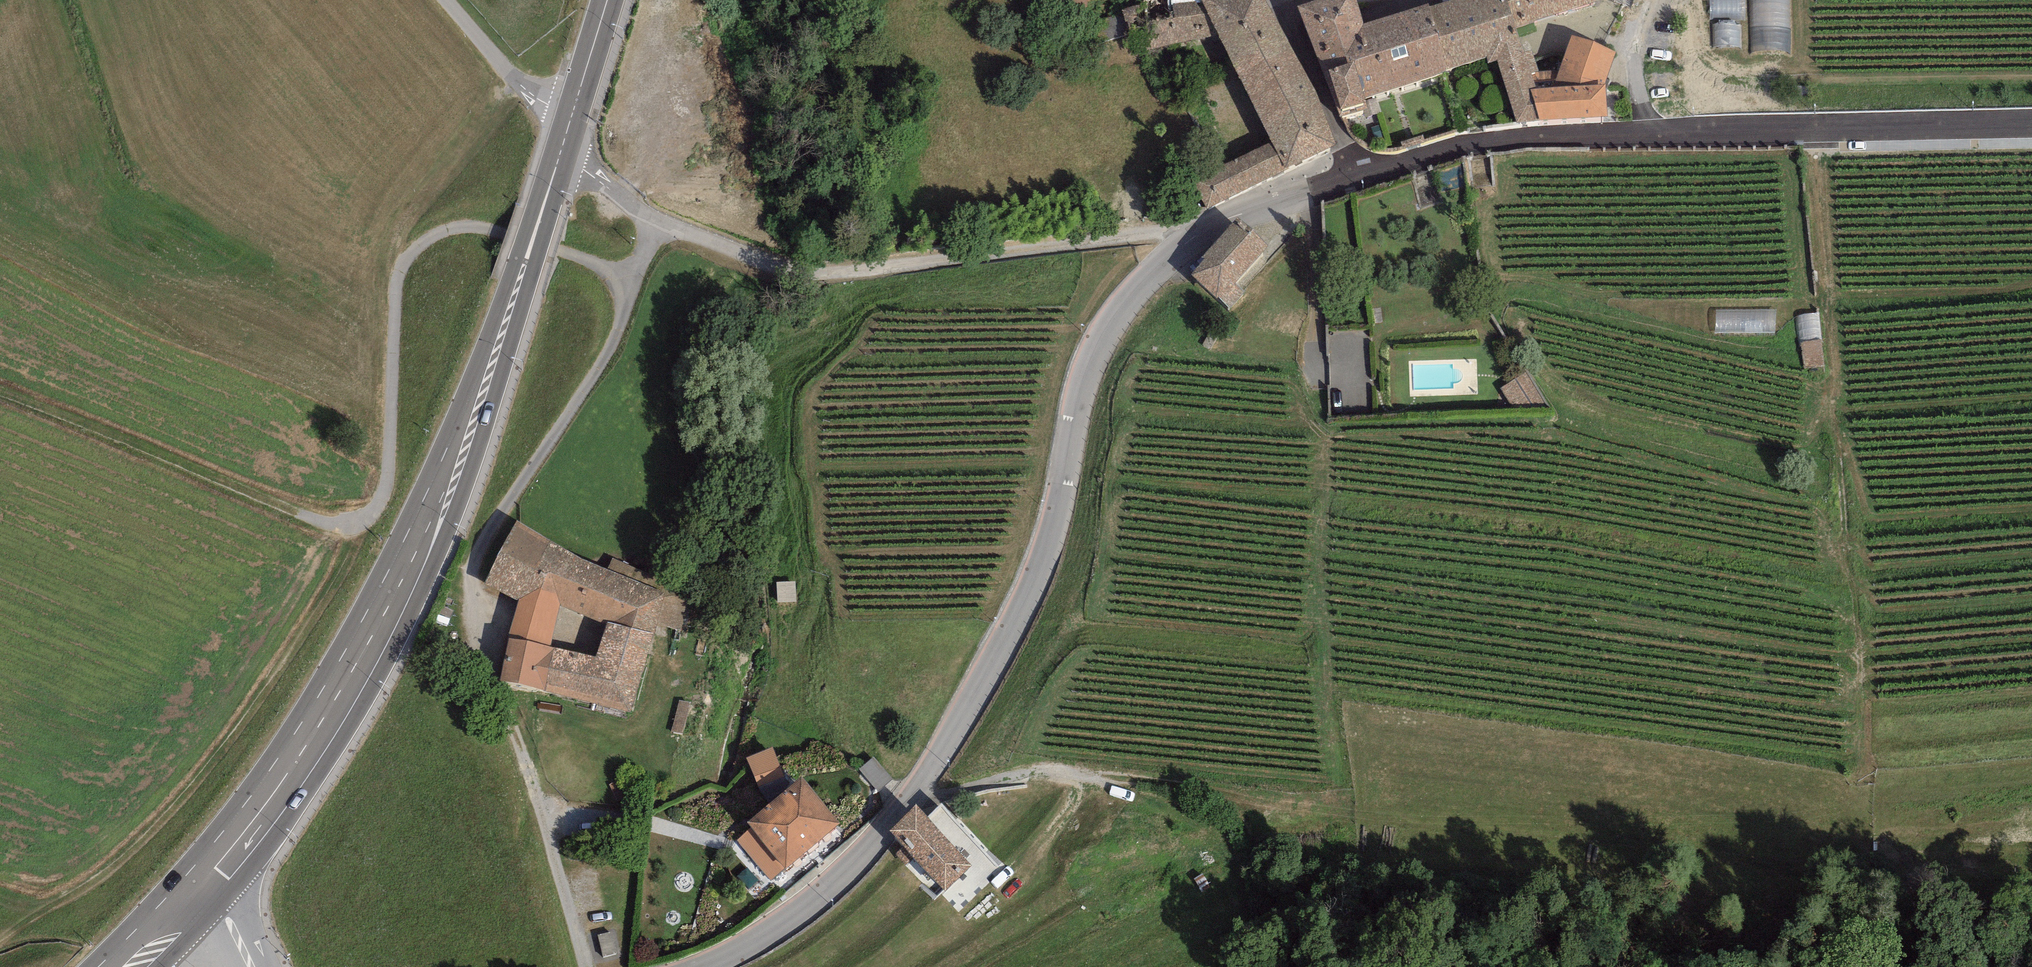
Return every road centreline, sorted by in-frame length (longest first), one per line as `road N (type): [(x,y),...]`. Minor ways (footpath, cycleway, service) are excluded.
road 1 (track): [(2031,837),(1638,861),(1088,777),(1019,776),(921,790)]
road 2 (unclassified): [(703,966),(748,948),(817,901),(921,790),(1047,554),(1094,351),(1117,310),(1195,236)]
road 3 (track): [(638,275),(474,231),(421,244),(399,277),(388,470),(368,515),(349,524),(306,516),(0,392)]
road 4 (secondary): [(207,883),(321,721),(407,571),(479,402),(568,130)]
road 5 (track): [(1814,132),(1860,619),(1862,846)]
road 6 (residential): [(568,130),(585,166),(657,227),(796,275),(895,274),(1166,229),(1195,236)]
road 7 (unclassified): [(1355,176),(1482,144),(2031,128)]
road 8 (track): [(368,515),(211,768),(0,927)]
road 9 (track): [(657,227),(611,346),(480,568),(473,647)]
road 10 (unclassified): [(1314,0),(1282,9),(1355,176)]
road 11 (residential): [(440,0),(499,69),(568,130)]
road 12 (unclassified): [(1195,236),(1355,176)]
road 13 (track): [(1641,134),(1634,37),(1646,0)]
road 14 (secondary): [(568,130),(608,0)]

